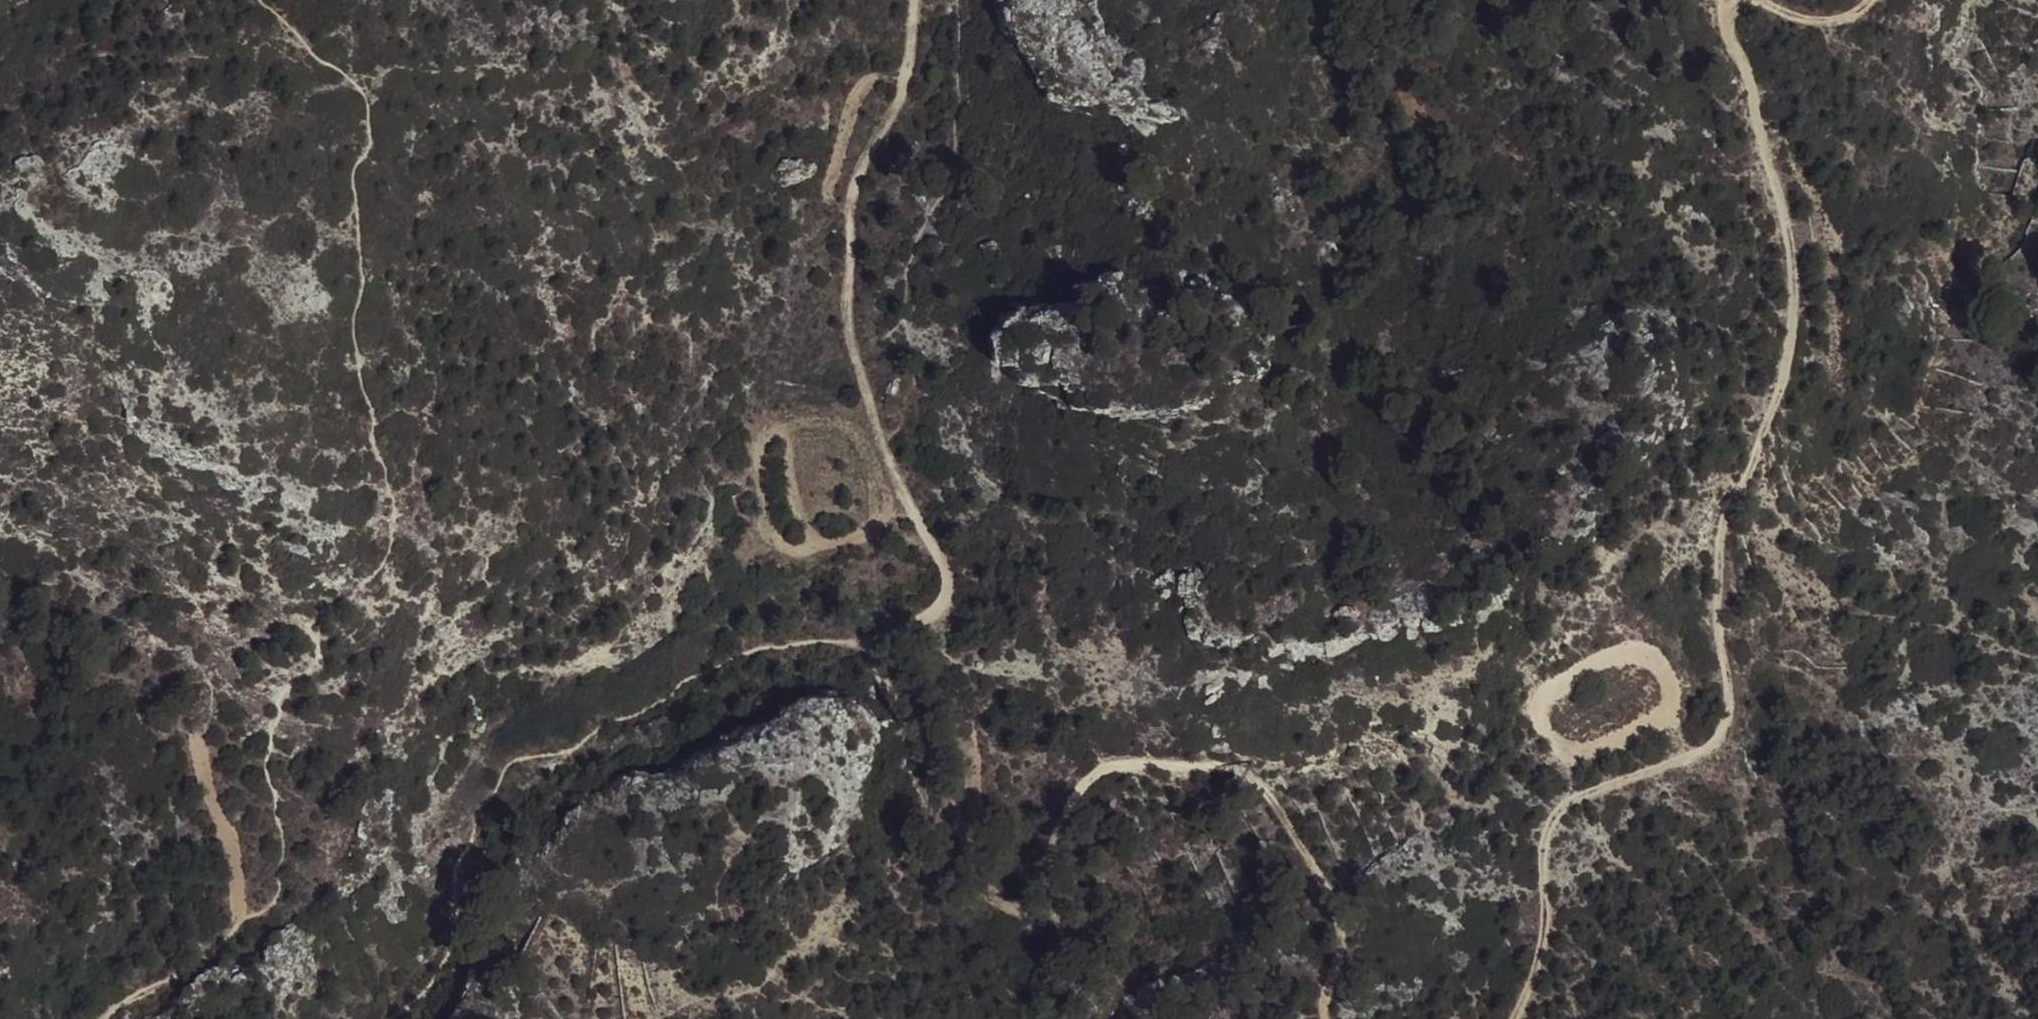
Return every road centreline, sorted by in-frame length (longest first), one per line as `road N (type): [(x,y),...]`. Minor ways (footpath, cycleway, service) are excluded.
road 1 (track): [(1742,0),(1728,6),(1732,60),(1765,141),(1799,291),(1783,394),(1721,494),(1709,538),(1709,630),(1728,733),(1675,765),(1566,797),(1540,831),(1553,890),(1552,952),(1521,1018)]
road 2 (track): [(883,646),(1000,892),(1037,895),(1065,814),(1102,759),(1213,764),(1269,789),(1334,891),(1348,941),(1335,1018)]
road 3 (track): [(925,0),(912,82),(893,136),(859,184),(843,297),(872,400),(954,574),(956,602),(883,646)]

